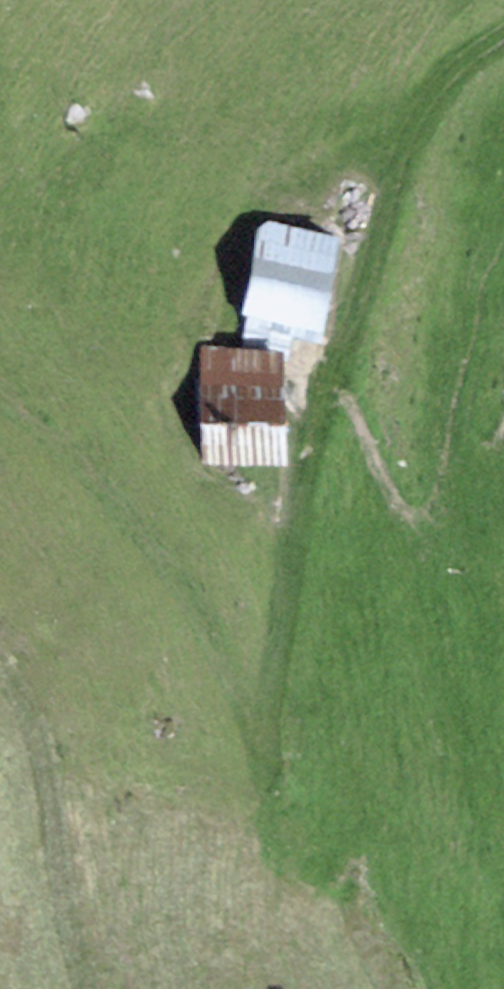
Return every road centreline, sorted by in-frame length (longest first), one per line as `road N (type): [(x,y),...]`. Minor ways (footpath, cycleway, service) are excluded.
road 1 (track): [(503,22),(412,116),(386,226),(325,411),(267,776),(226,656),(170,573),(95,473),(0,391)]
road 2 (track): [(0,648),(10,653),(40,724),(82,988)]
road 3 (track): [(267,776),(393,988)]

